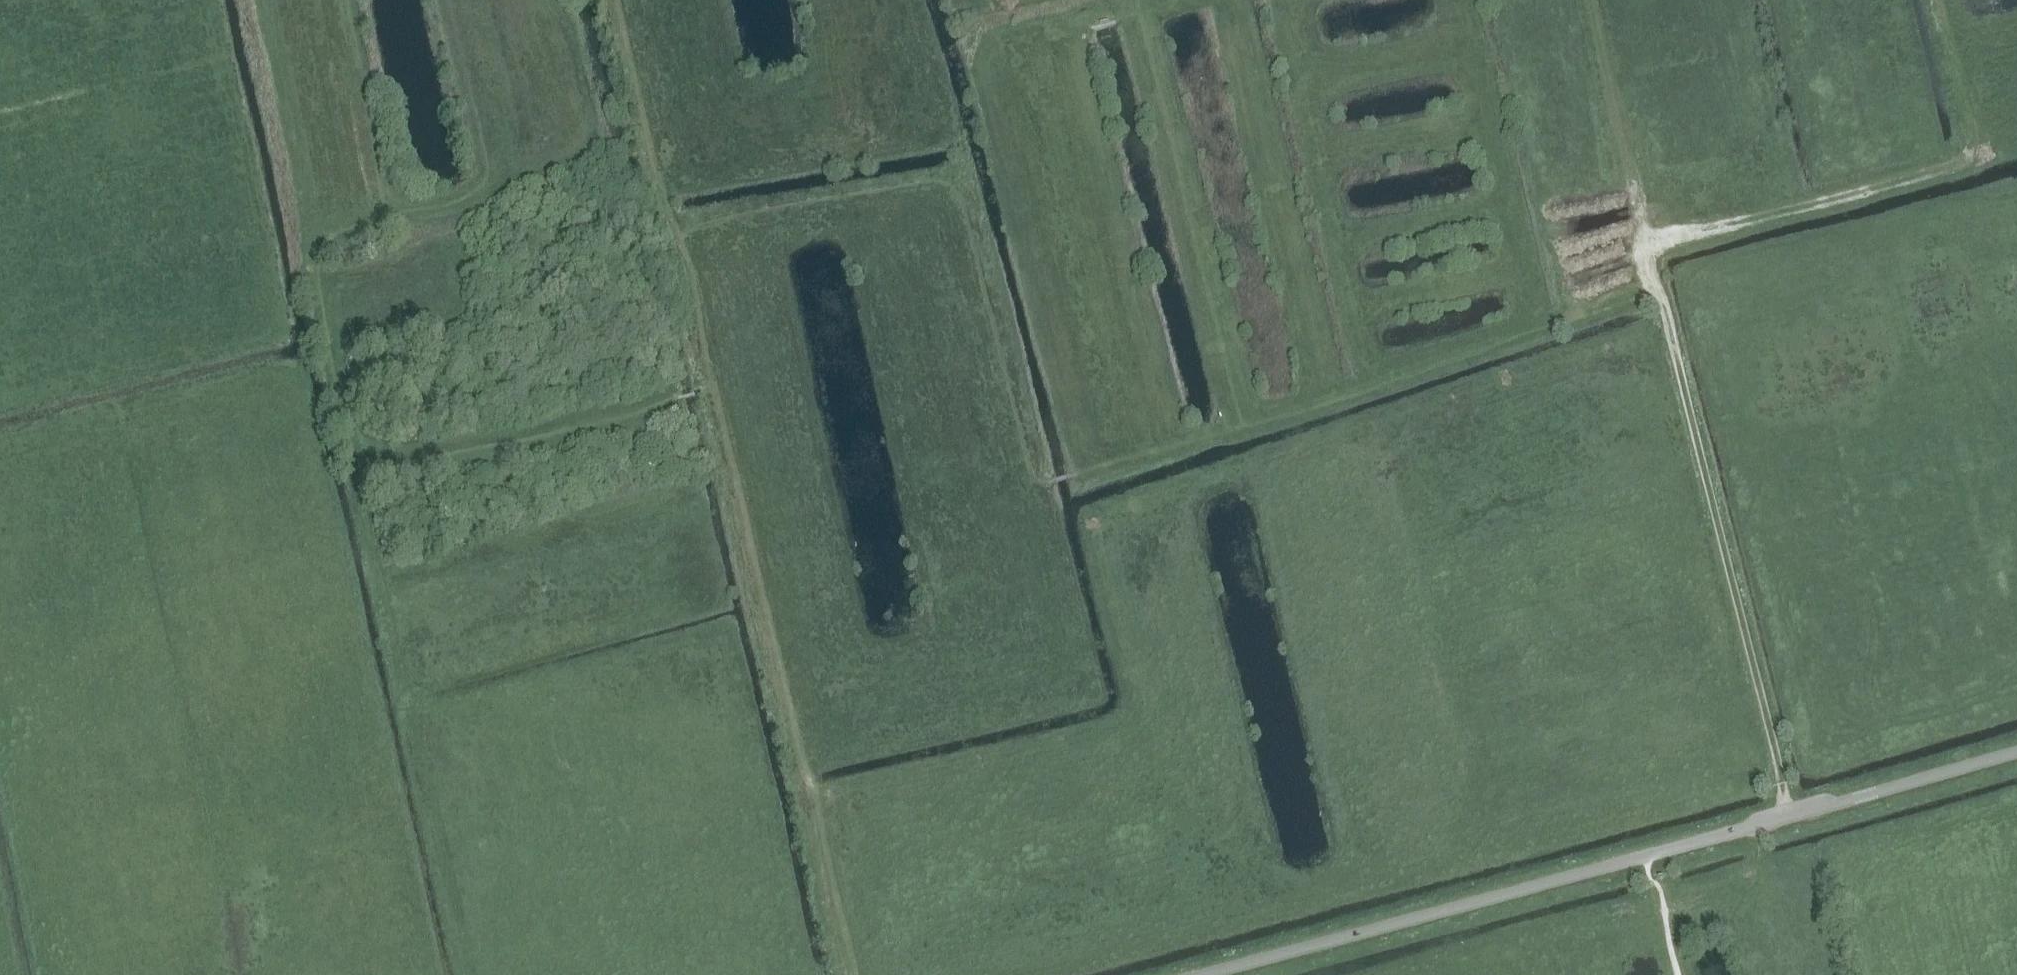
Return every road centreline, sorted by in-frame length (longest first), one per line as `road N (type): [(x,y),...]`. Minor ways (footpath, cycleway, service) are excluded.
road 1 (track): [(842,974),(616,0)]
road 2 (track): [(467,974),(349,404)]
road 3 (track): [(1789,817),(1652,274)]
road 4 (track): [(1652,274),(1593,0)]

